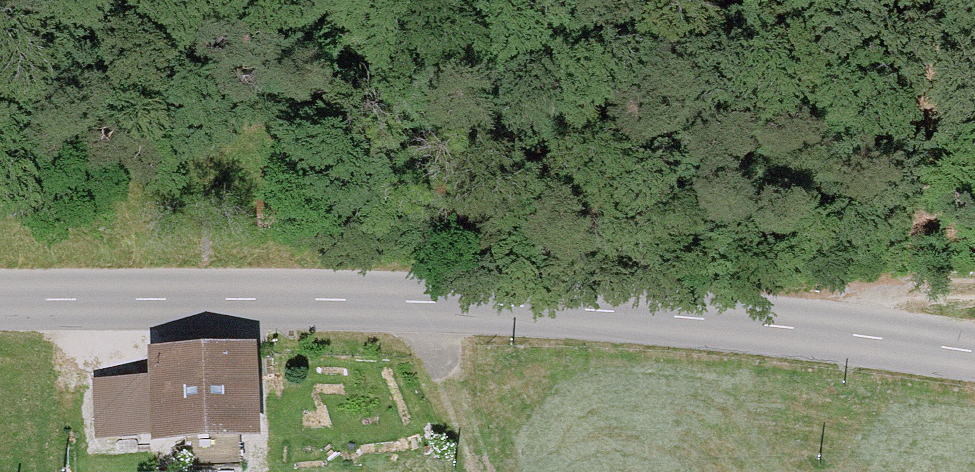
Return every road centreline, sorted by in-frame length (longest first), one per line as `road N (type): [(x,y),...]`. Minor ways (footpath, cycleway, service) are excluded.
road 1 (tertiary): [(0,299),(523,305),(974,350)]
road 2 (track): [(430,304),(485,471)]
road 3 (track): [(823,331),(852,307),(901,289),(974,292)]

